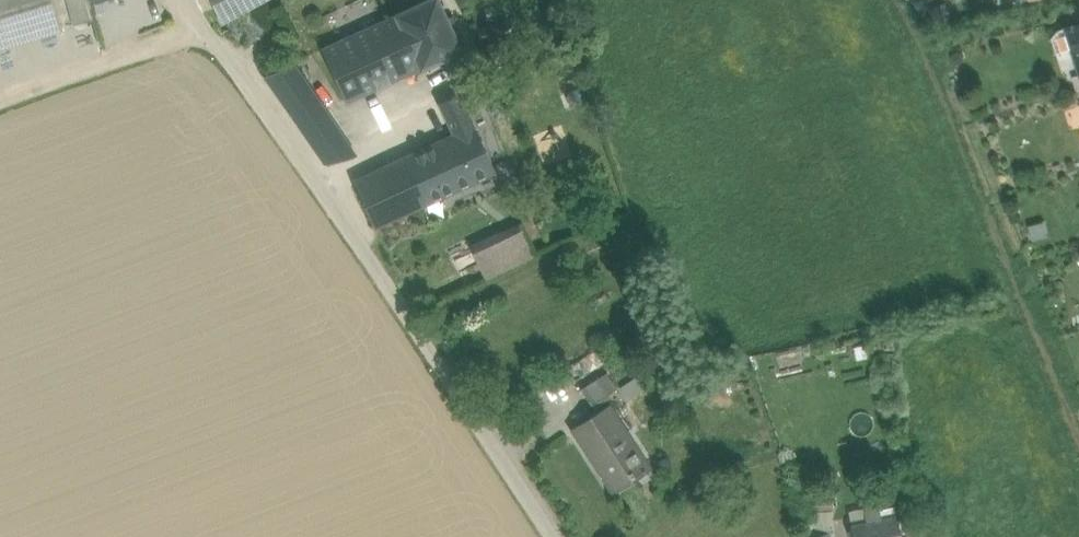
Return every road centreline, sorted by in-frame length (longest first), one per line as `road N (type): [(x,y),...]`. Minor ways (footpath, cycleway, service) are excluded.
road 1 (residential): [(553,536),(337,203),(204,30),(192,0)]
road 2 (track): [(417,324),(676,206)]
road 3 (track): [(204,30),(0,107)]

